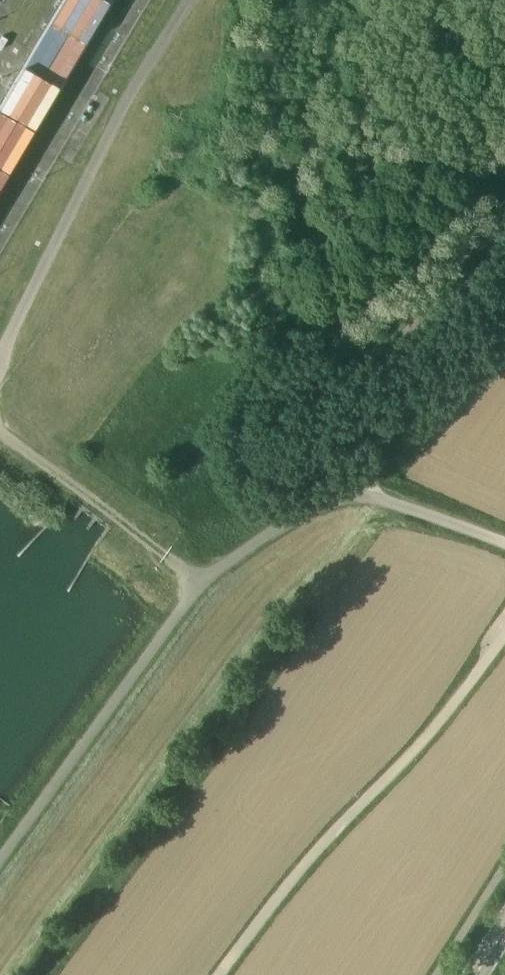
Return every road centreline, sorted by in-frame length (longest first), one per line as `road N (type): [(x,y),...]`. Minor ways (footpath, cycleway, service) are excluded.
road 1 (unclassified): [(216,974),(431,732),(504,631)]

